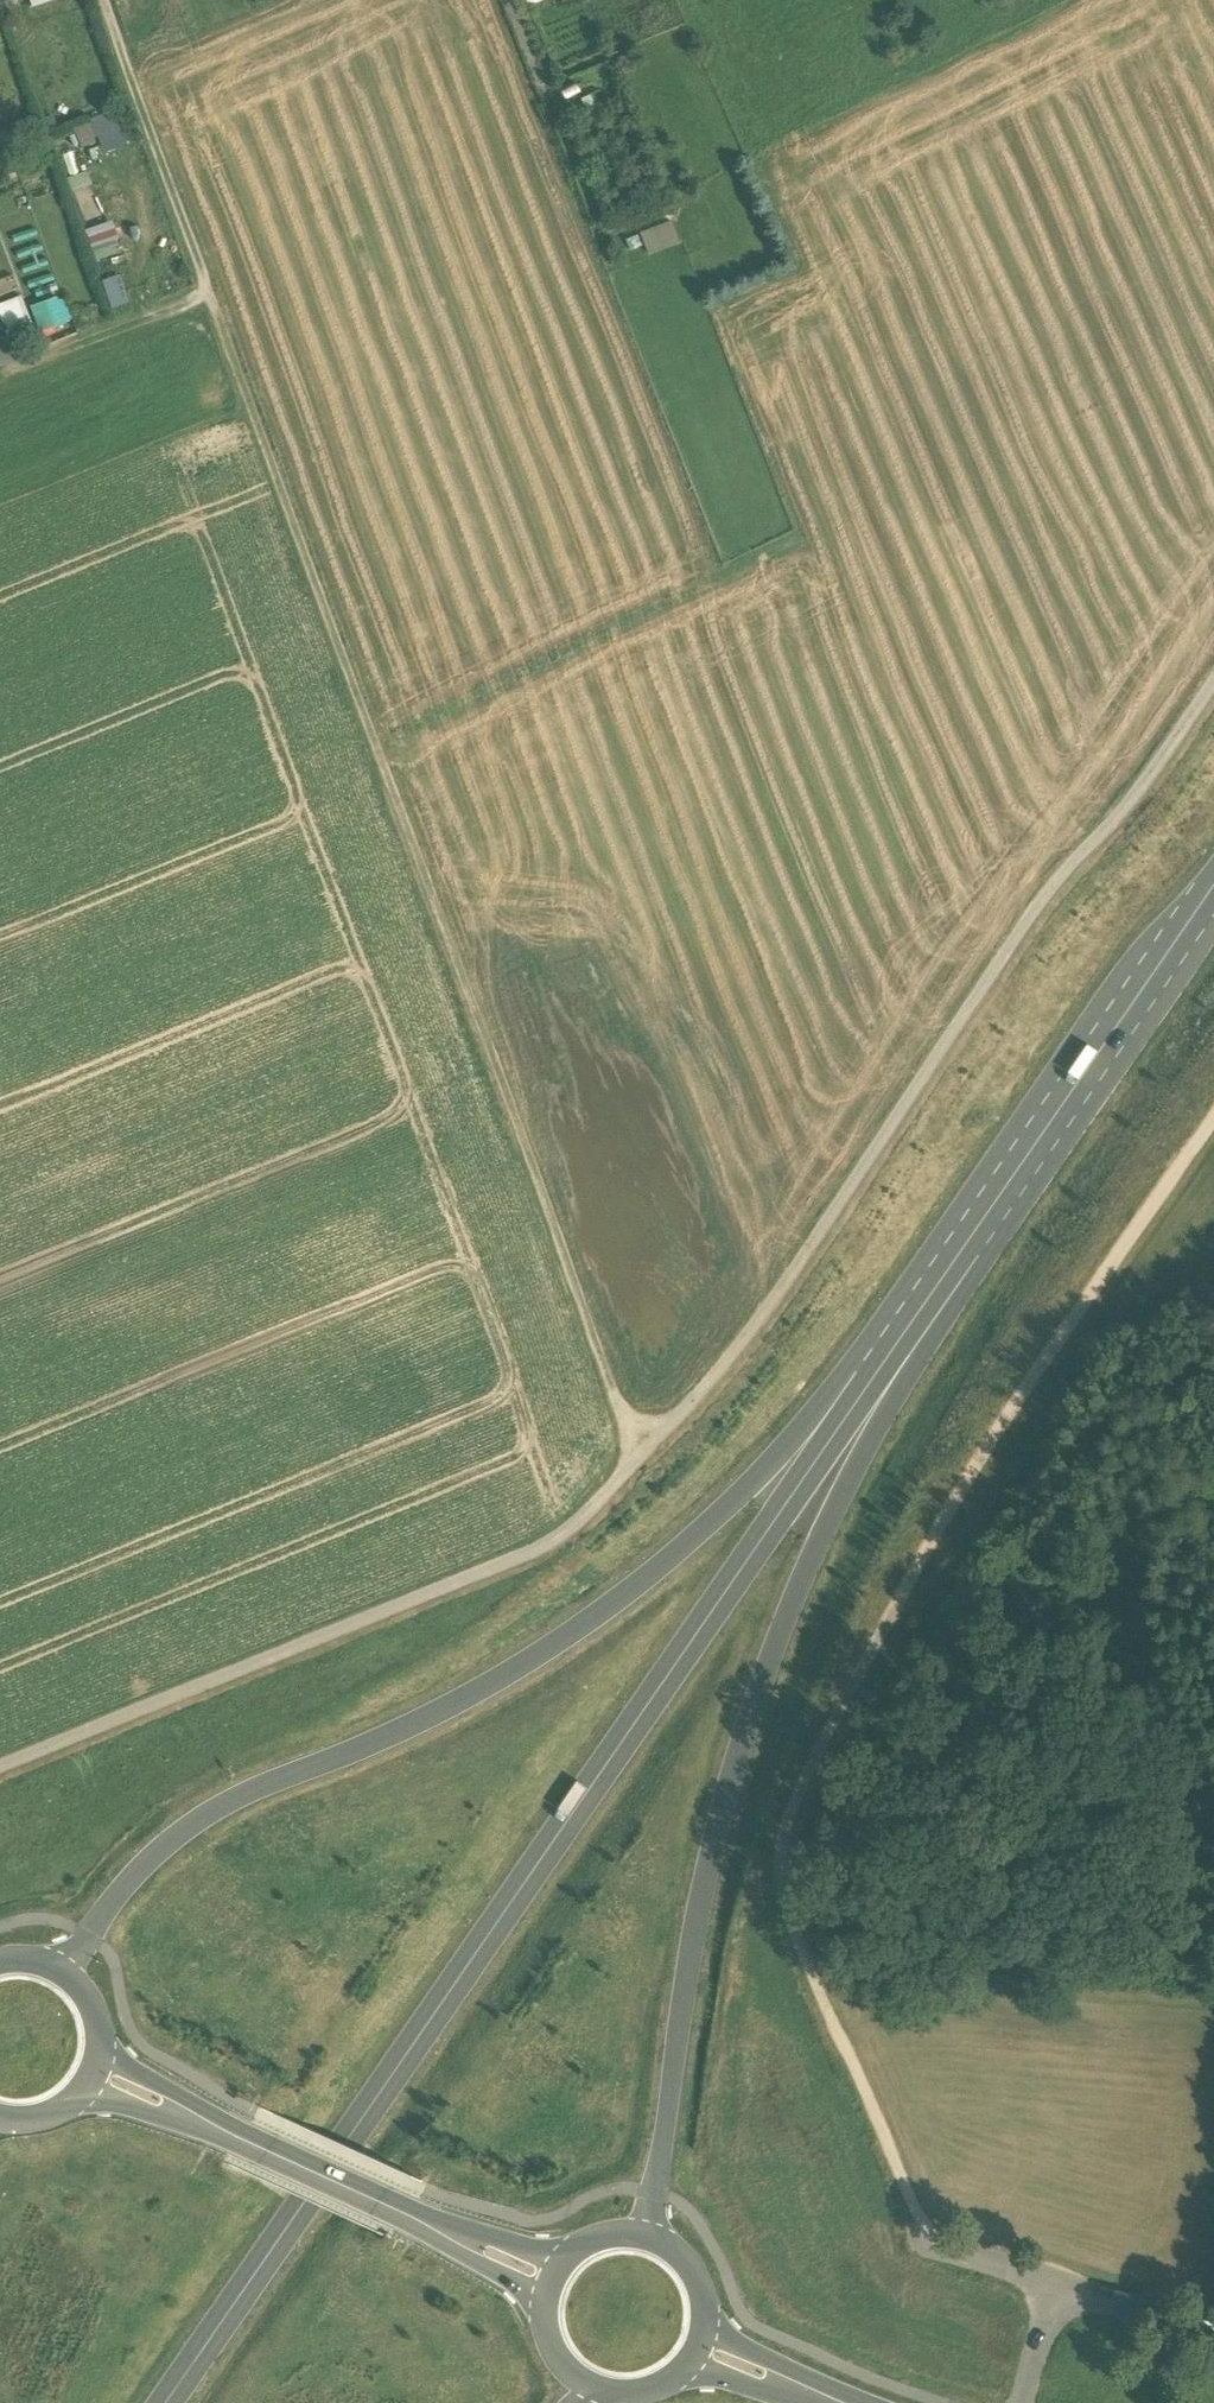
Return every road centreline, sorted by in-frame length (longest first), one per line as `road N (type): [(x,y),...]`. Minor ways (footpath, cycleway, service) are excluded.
road 1 (track): [(0,1765),(504,1566),(560,1536),(689,1406),(1060,874),(1129,805),(1213,682)]
road 2 (primary): [(168,2402),(965,1247)]
road 3 (track): [(927,2246),(785,1912),(778,1845),(825,1734),(1027,1379),(1213,1118)]
road 4 (track): [(645,1454),(625,1422),(208,297)]
road 5 (primary): [(965,1247),(739,1495),(630,1589),(439,1712),(203,1814),(157,1849),(58,1964)]
road 6 (primary): [(653,2234),(689,1961),(757,1702),(799,1591),(965,1247)]
road 7 (secondary): [(548,2282),(95,2073)]
road 8 (primary): [(965,1247),(1213,889)]
road 9 (secondary): [(840,2402),(698,2350)]
road 10 (secondary): [(698,2350),(706,2326),(701,2278),(687,2257),(653,2234)]
road 11 (secondary): [(653,2234),(596,2234),(574,2246),(548,2282)]
road 12 (secondary): [(95,2073),(102,2029),(96,2005),(58,1964)]
road 13 (secondary): [(548,2282),(543,2317),(551,2346),(594,2387)]
road 14 (track): [(1213,1550),(1169,1494),(1213,1473)]
road 15 (secondary): [(594,2387),(653,2389),(698,2350)]

